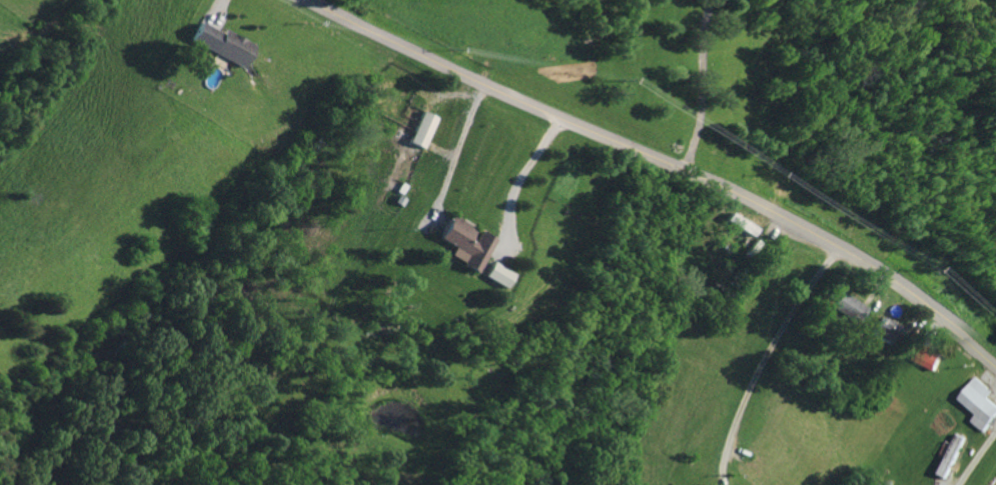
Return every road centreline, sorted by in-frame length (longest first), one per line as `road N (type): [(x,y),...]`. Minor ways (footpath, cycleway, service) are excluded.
road 1 (tertiary): [(995,374),(877,279),(776,220),(296,0)]

